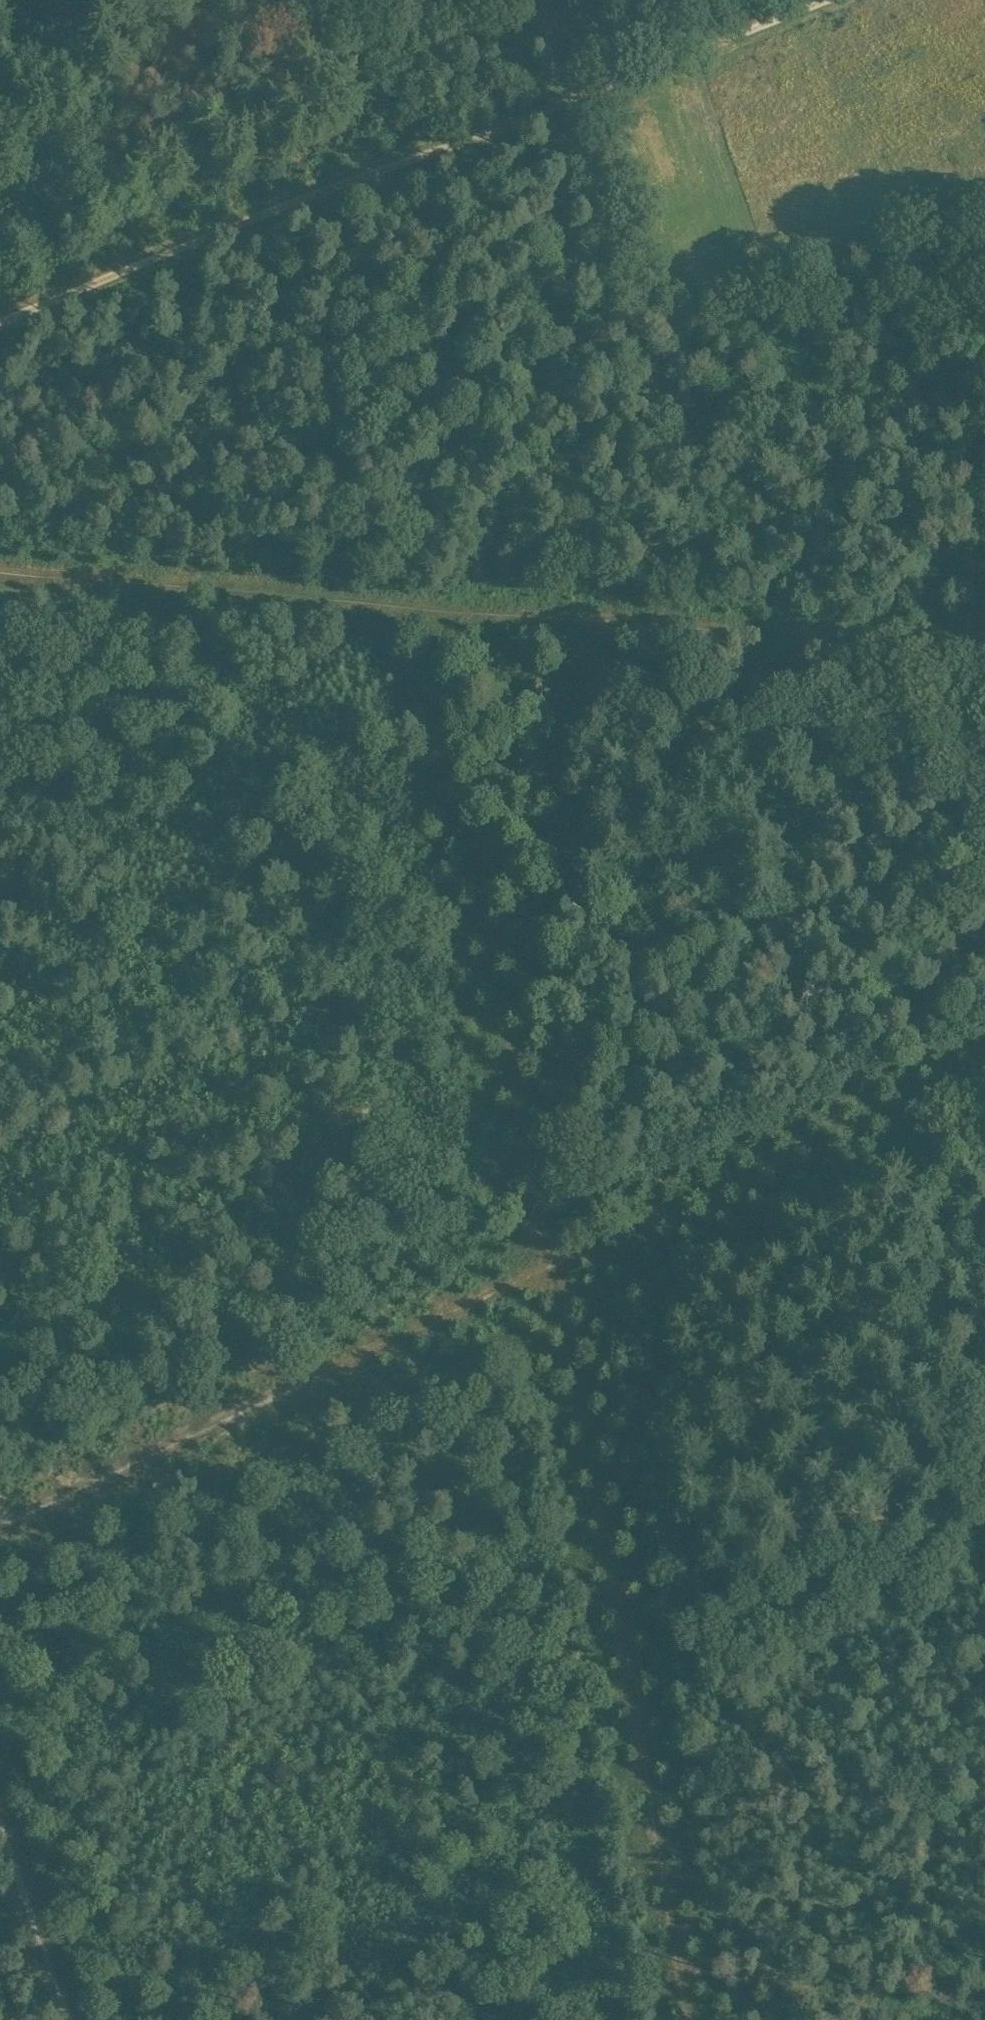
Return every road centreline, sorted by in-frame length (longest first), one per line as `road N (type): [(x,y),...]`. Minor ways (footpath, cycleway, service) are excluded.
road 1 (track): [(984,1083),(0,1528)]
road 2 (track): [(0,571),(610,626),(984,650)]
road 3 (track): [(823,0),(0,326)]
road 4 (track): [(0,1845),(59,2019)]

